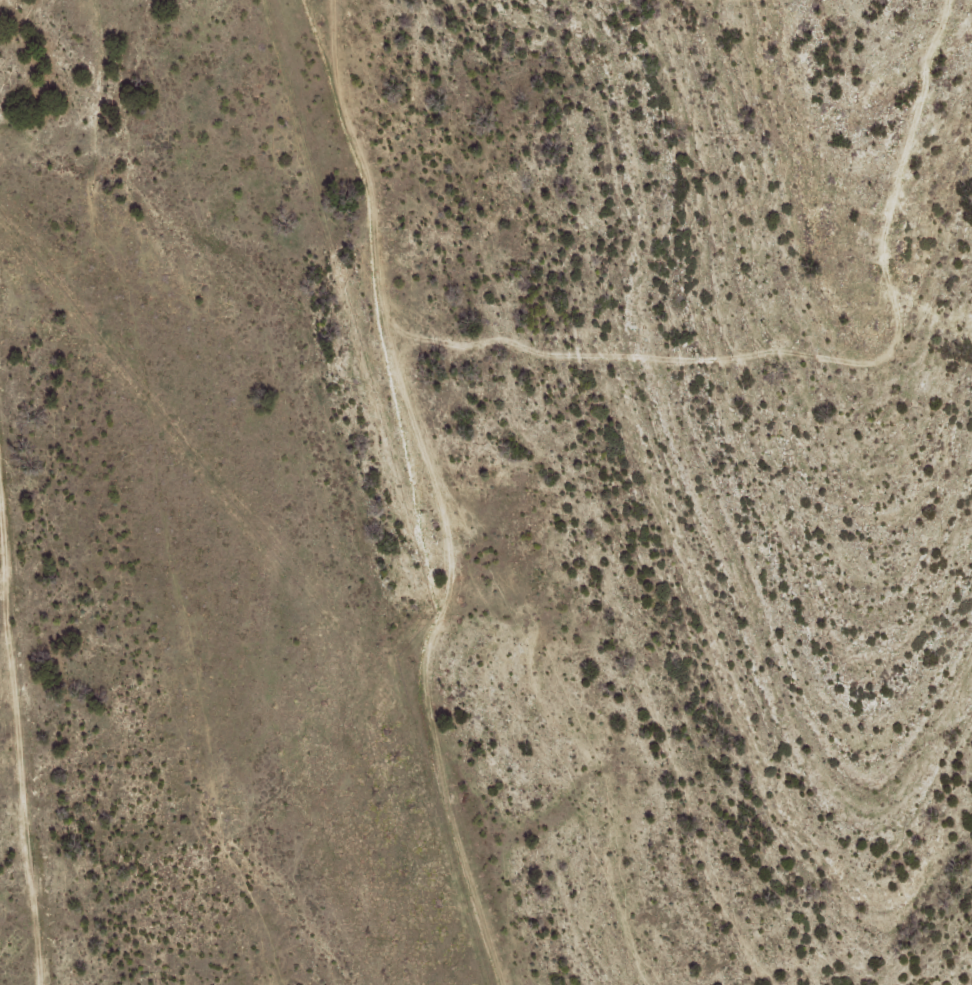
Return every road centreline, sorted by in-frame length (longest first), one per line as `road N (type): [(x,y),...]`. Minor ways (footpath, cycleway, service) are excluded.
road 1 (residential): [(274,984),(253,937),(194,689),(155,355),(118,276),(106,177),(127,116),(135,0)]
road 2 (residential): [(971,328),(938,299),(943,213),(971,111)]

